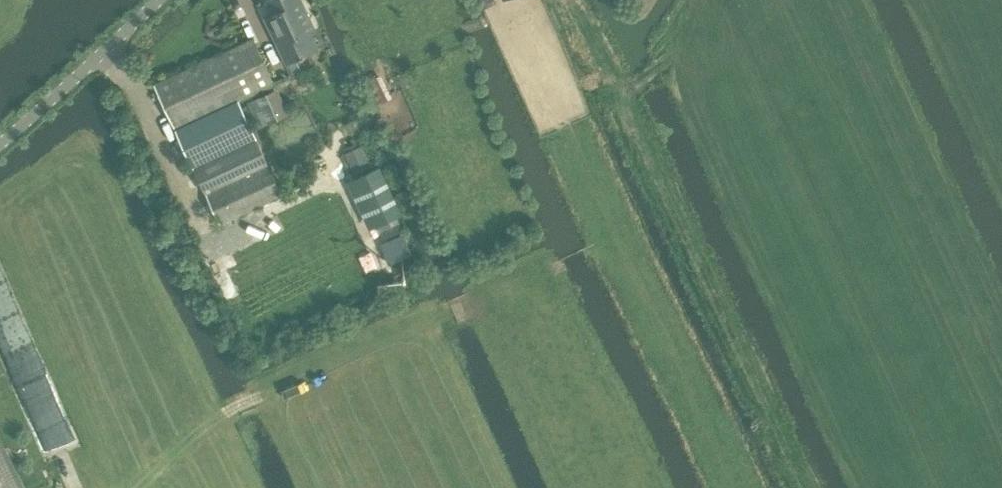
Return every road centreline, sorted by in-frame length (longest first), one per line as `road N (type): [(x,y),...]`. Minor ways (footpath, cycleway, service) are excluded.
road 1 (unclassified): [(0,130),(150,0)]

